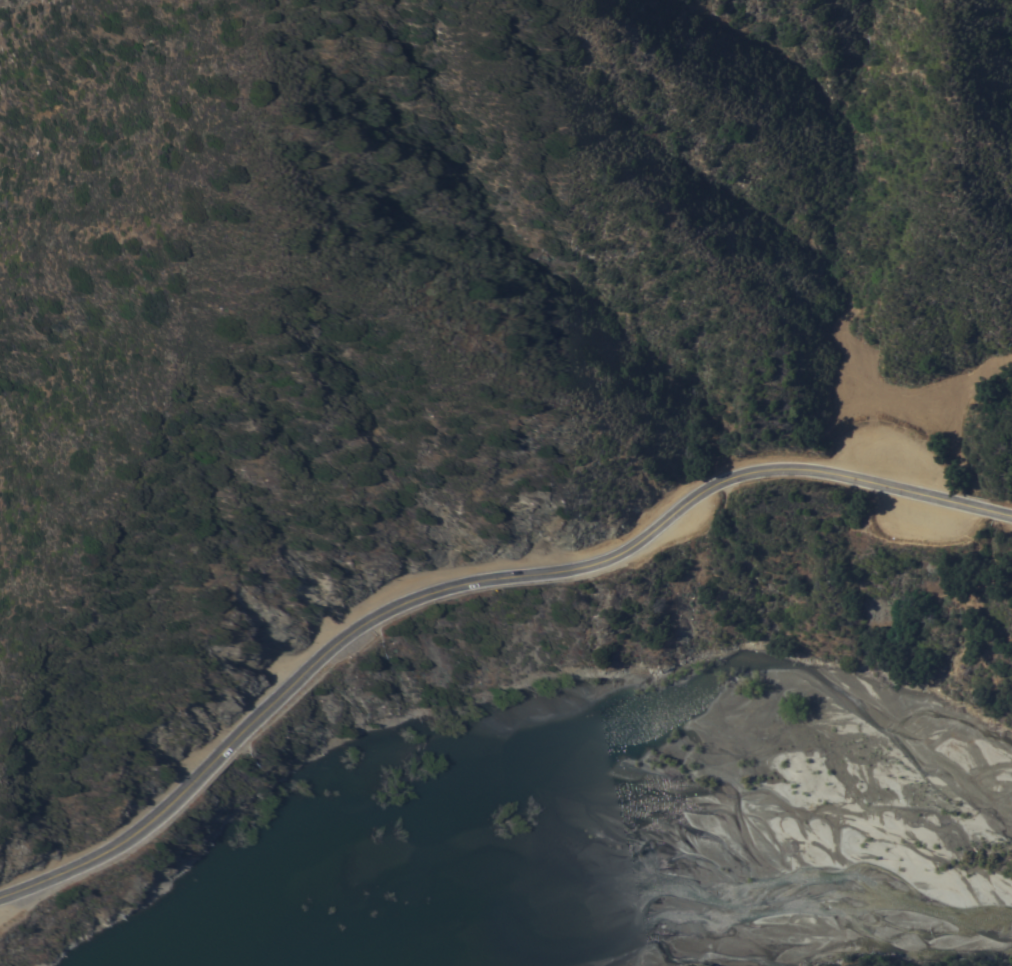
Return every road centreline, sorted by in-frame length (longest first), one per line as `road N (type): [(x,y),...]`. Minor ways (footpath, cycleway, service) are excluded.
road 1 (tertiary): [(0,897),(111,848),(375,616),(467,582),(601,561),(714,482),(760,470),(816,469),(1011,515)]

